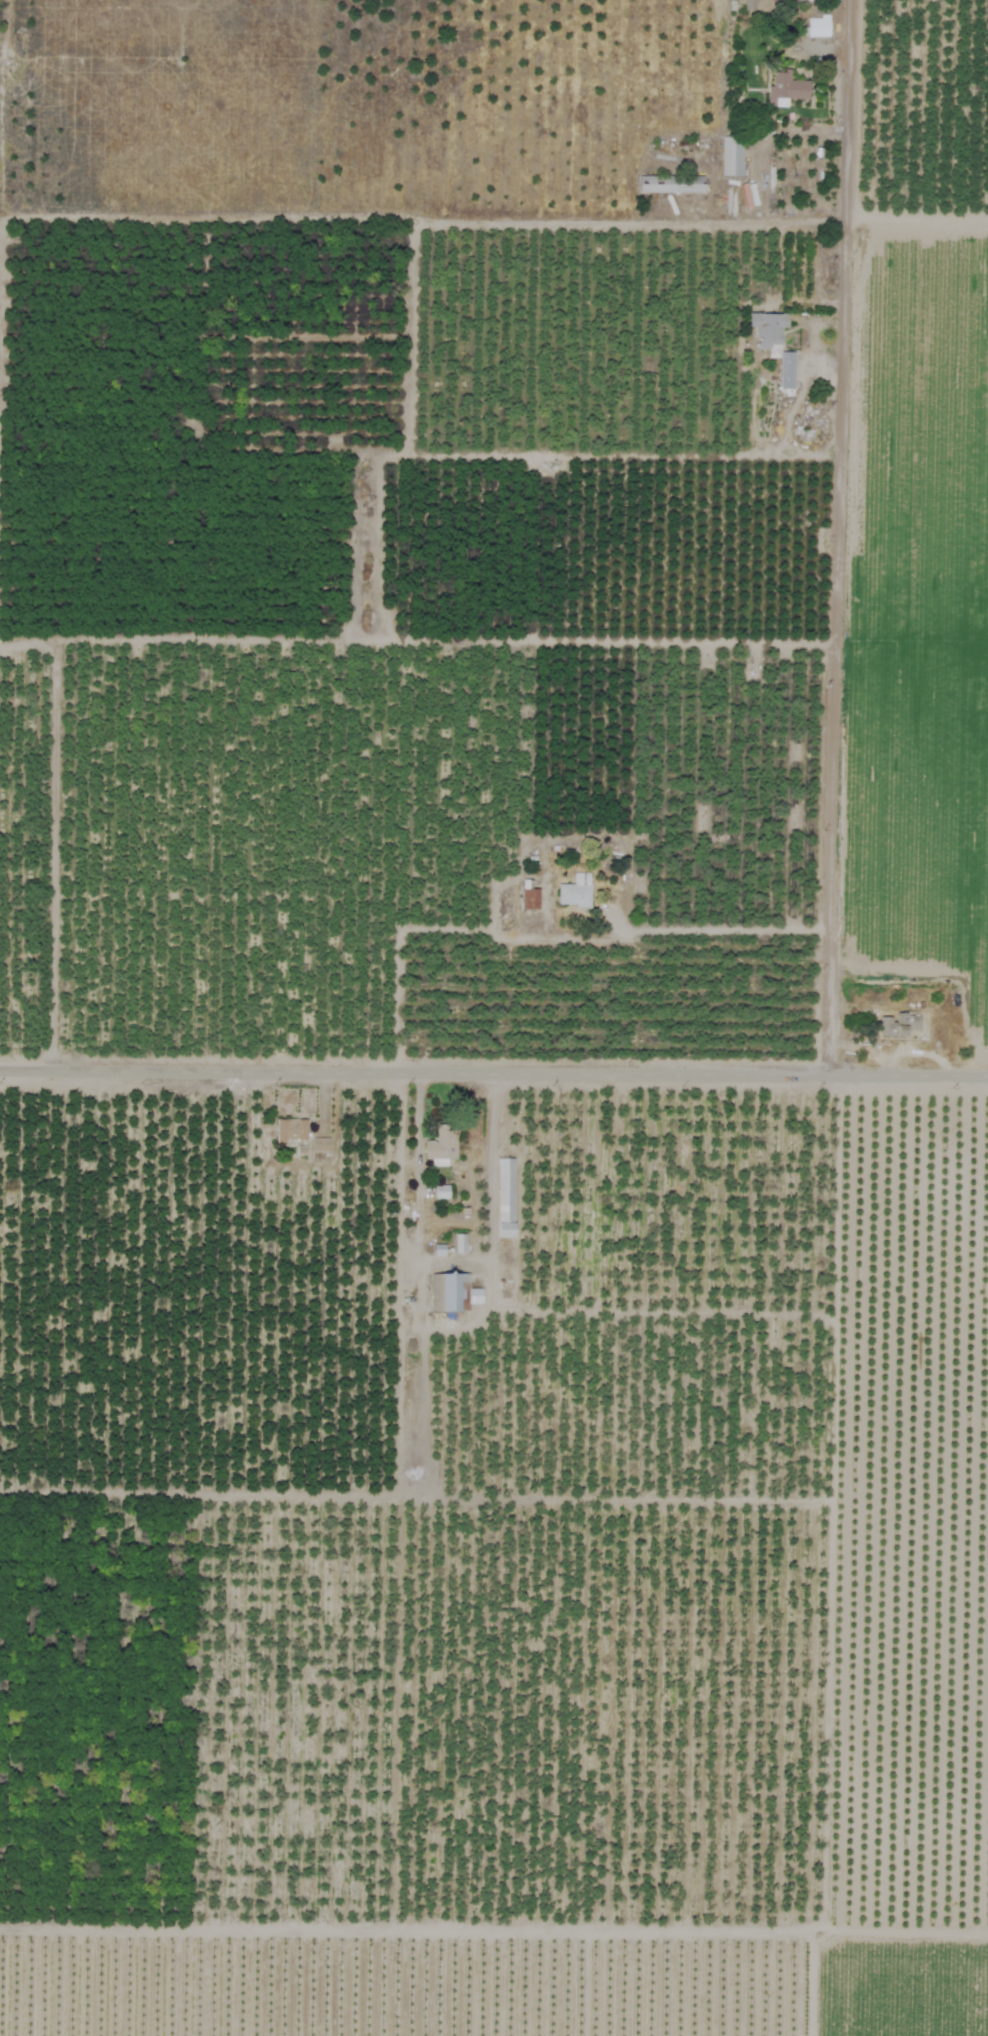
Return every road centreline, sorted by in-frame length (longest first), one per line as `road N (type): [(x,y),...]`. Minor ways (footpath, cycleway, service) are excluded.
road 1 (residential): [(828,1071),(847,0)]
road 2 (residential): [(987,1073),(0,1066)]

